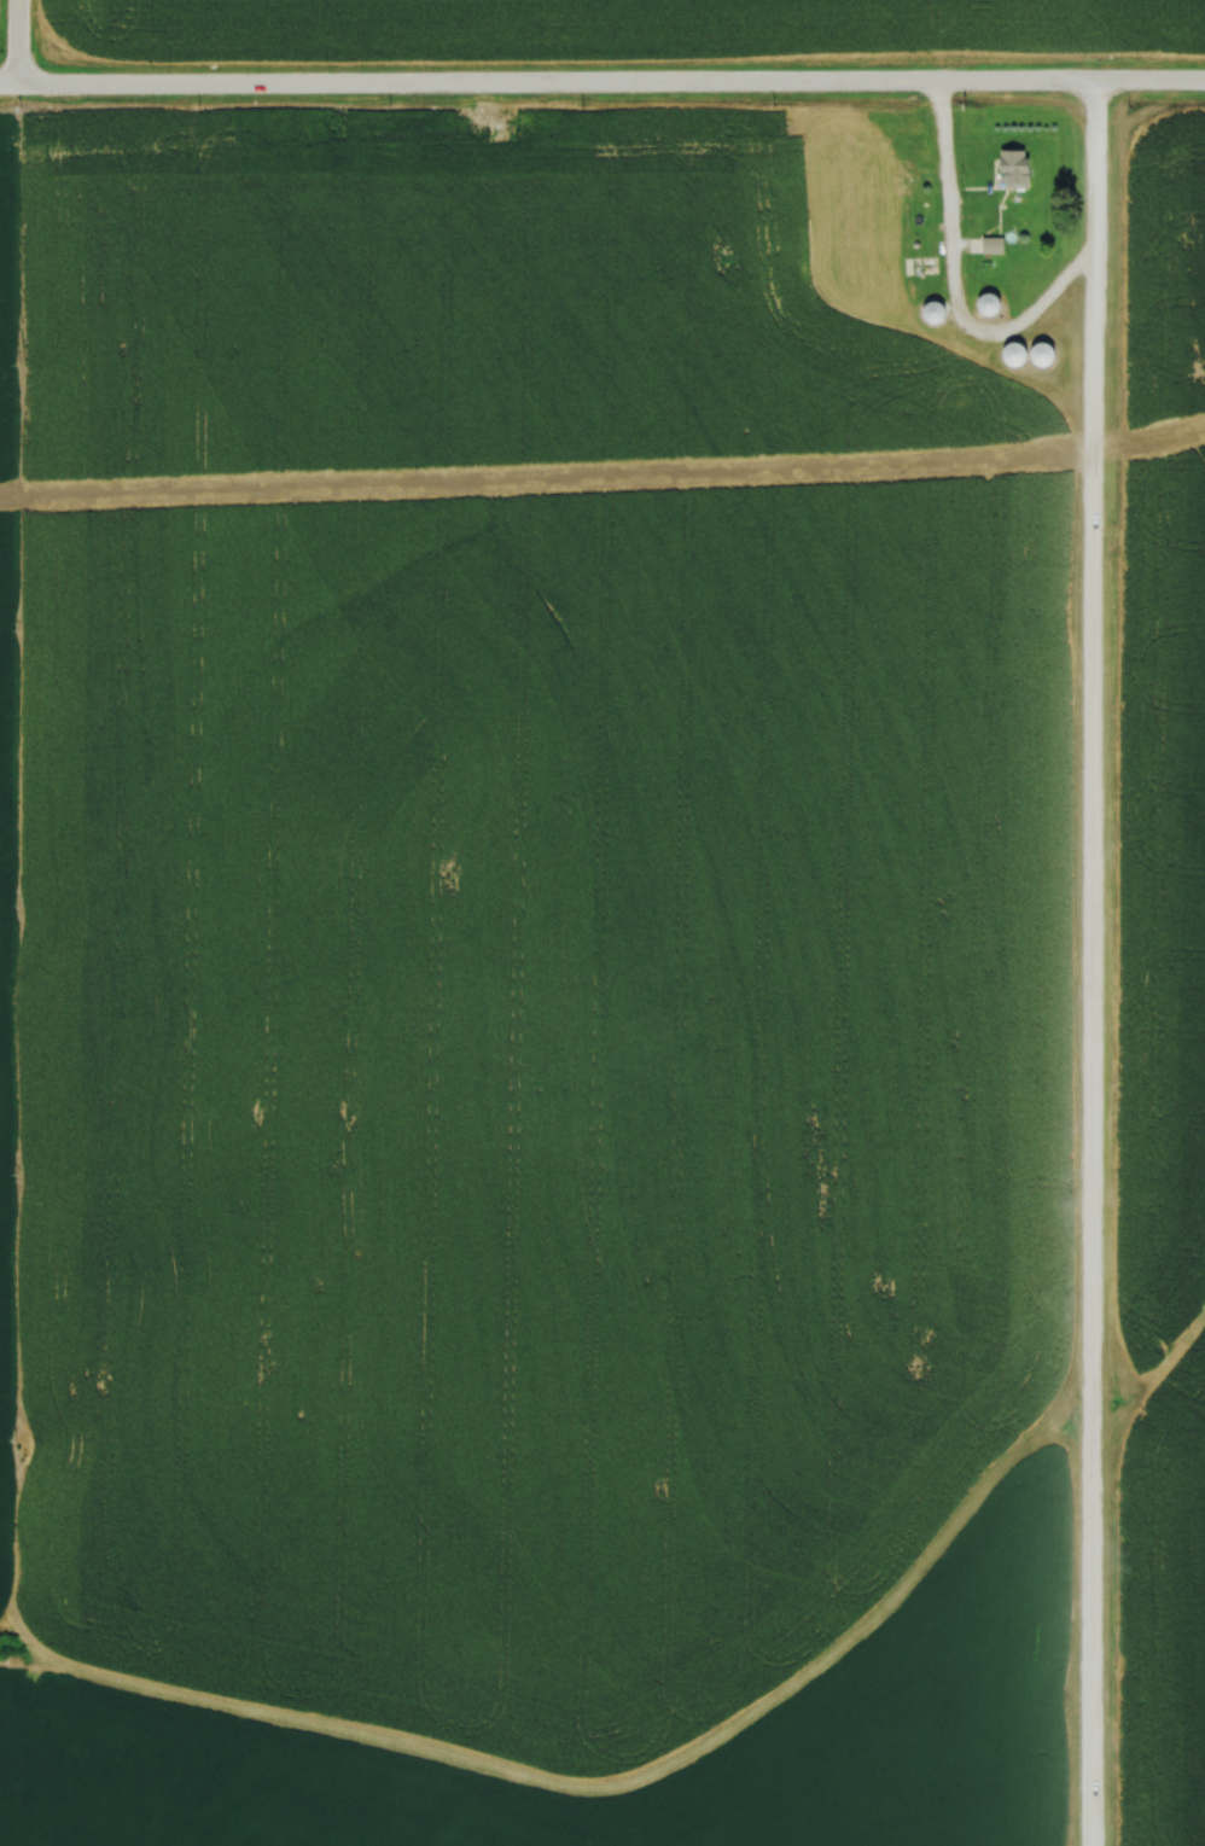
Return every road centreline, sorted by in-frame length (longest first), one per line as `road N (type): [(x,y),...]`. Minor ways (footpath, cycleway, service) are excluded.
road 1 (tertiary): [(1091,1845),(1096,85)]
road 2 (tertiary): [(1096,85),(22,88)]

